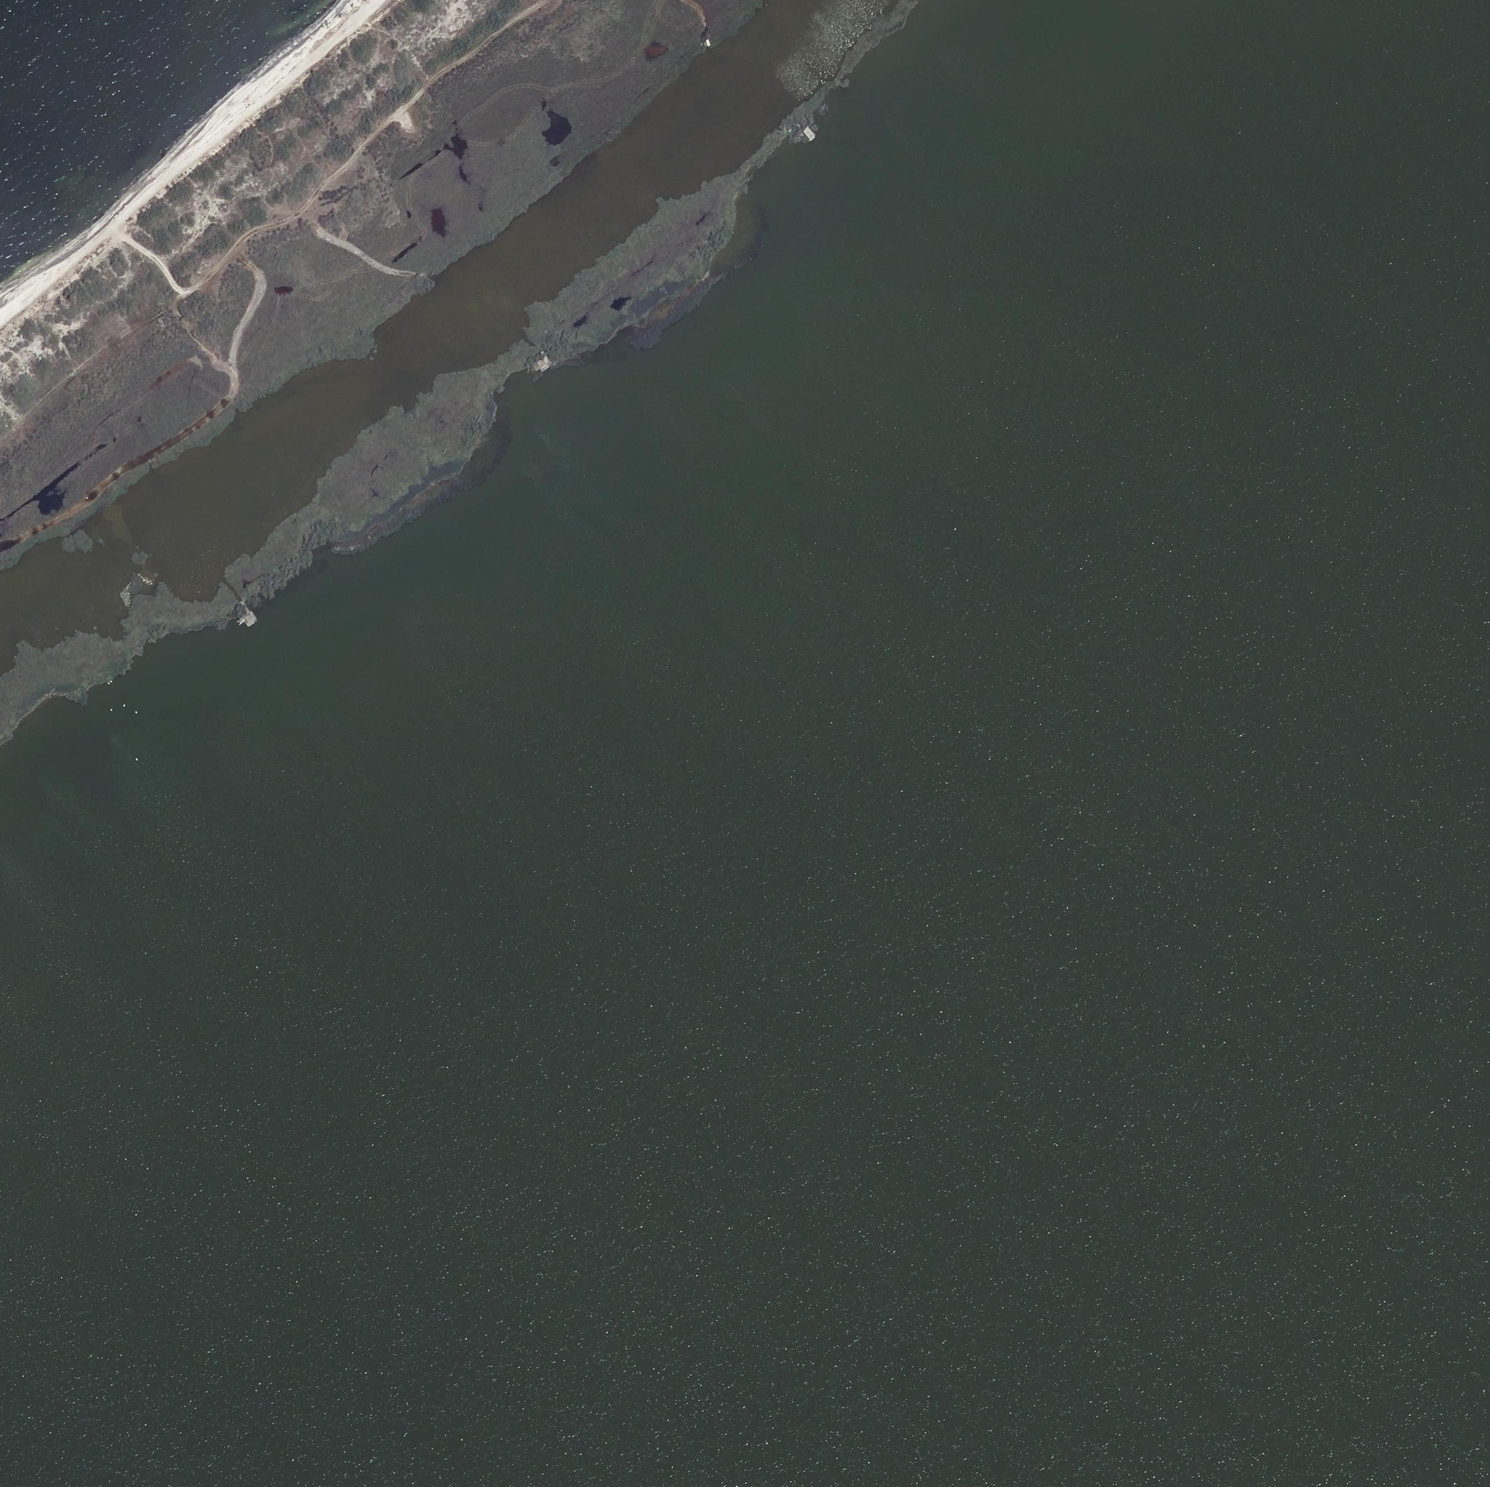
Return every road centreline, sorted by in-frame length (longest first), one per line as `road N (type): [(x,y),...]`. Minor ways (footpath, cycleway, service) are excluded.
road 1 (track): [(114,226),(158,261),(176,289),(189,292),(248,234),(296,217),(444,70),(551,0)]
road 2 (track): [(0,323),(382,0)]
road 3 (track): [(232,251),(253,264),(263,283),(237,334),(227,401),(122,469),(81,506),(0,547)]

